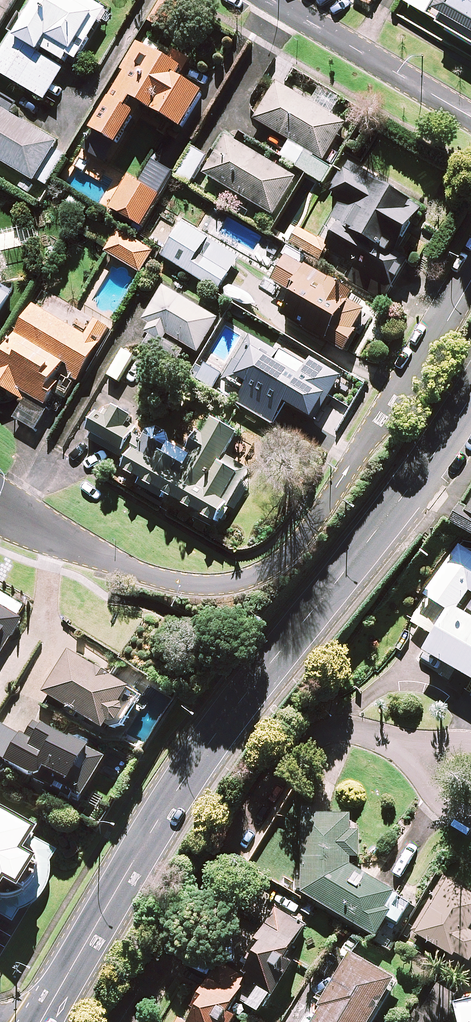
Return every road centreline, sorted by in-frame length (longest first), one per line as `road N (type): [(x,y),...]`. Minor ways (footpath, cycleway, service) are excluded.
road 1 (secondary): [(470,395),(404,499),(199,758),(41,1021)]
road 2 (residential): [(0,506),(158,578),(203,584),(262,573),(294,550),(470,281)]
road 3 (residential): [(120,1021),(294,750),(317,737),(371,732),(433,758)]
road 4 (residential): [(272,0),(470,116)]

